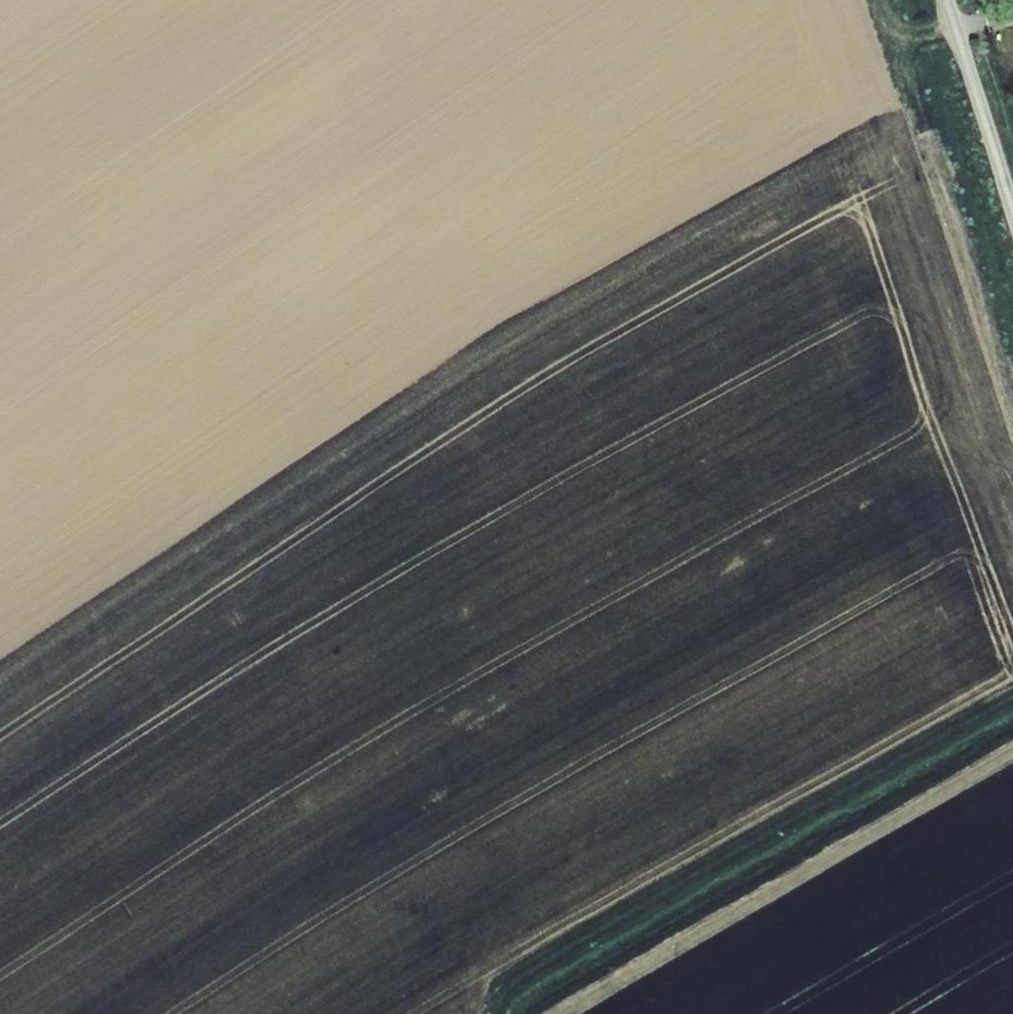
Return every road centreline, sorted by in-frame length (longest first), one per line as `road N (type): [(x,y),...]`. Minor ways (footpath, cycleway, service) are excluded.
road 1 (unclassified): [(947,0),(1012,212)]

